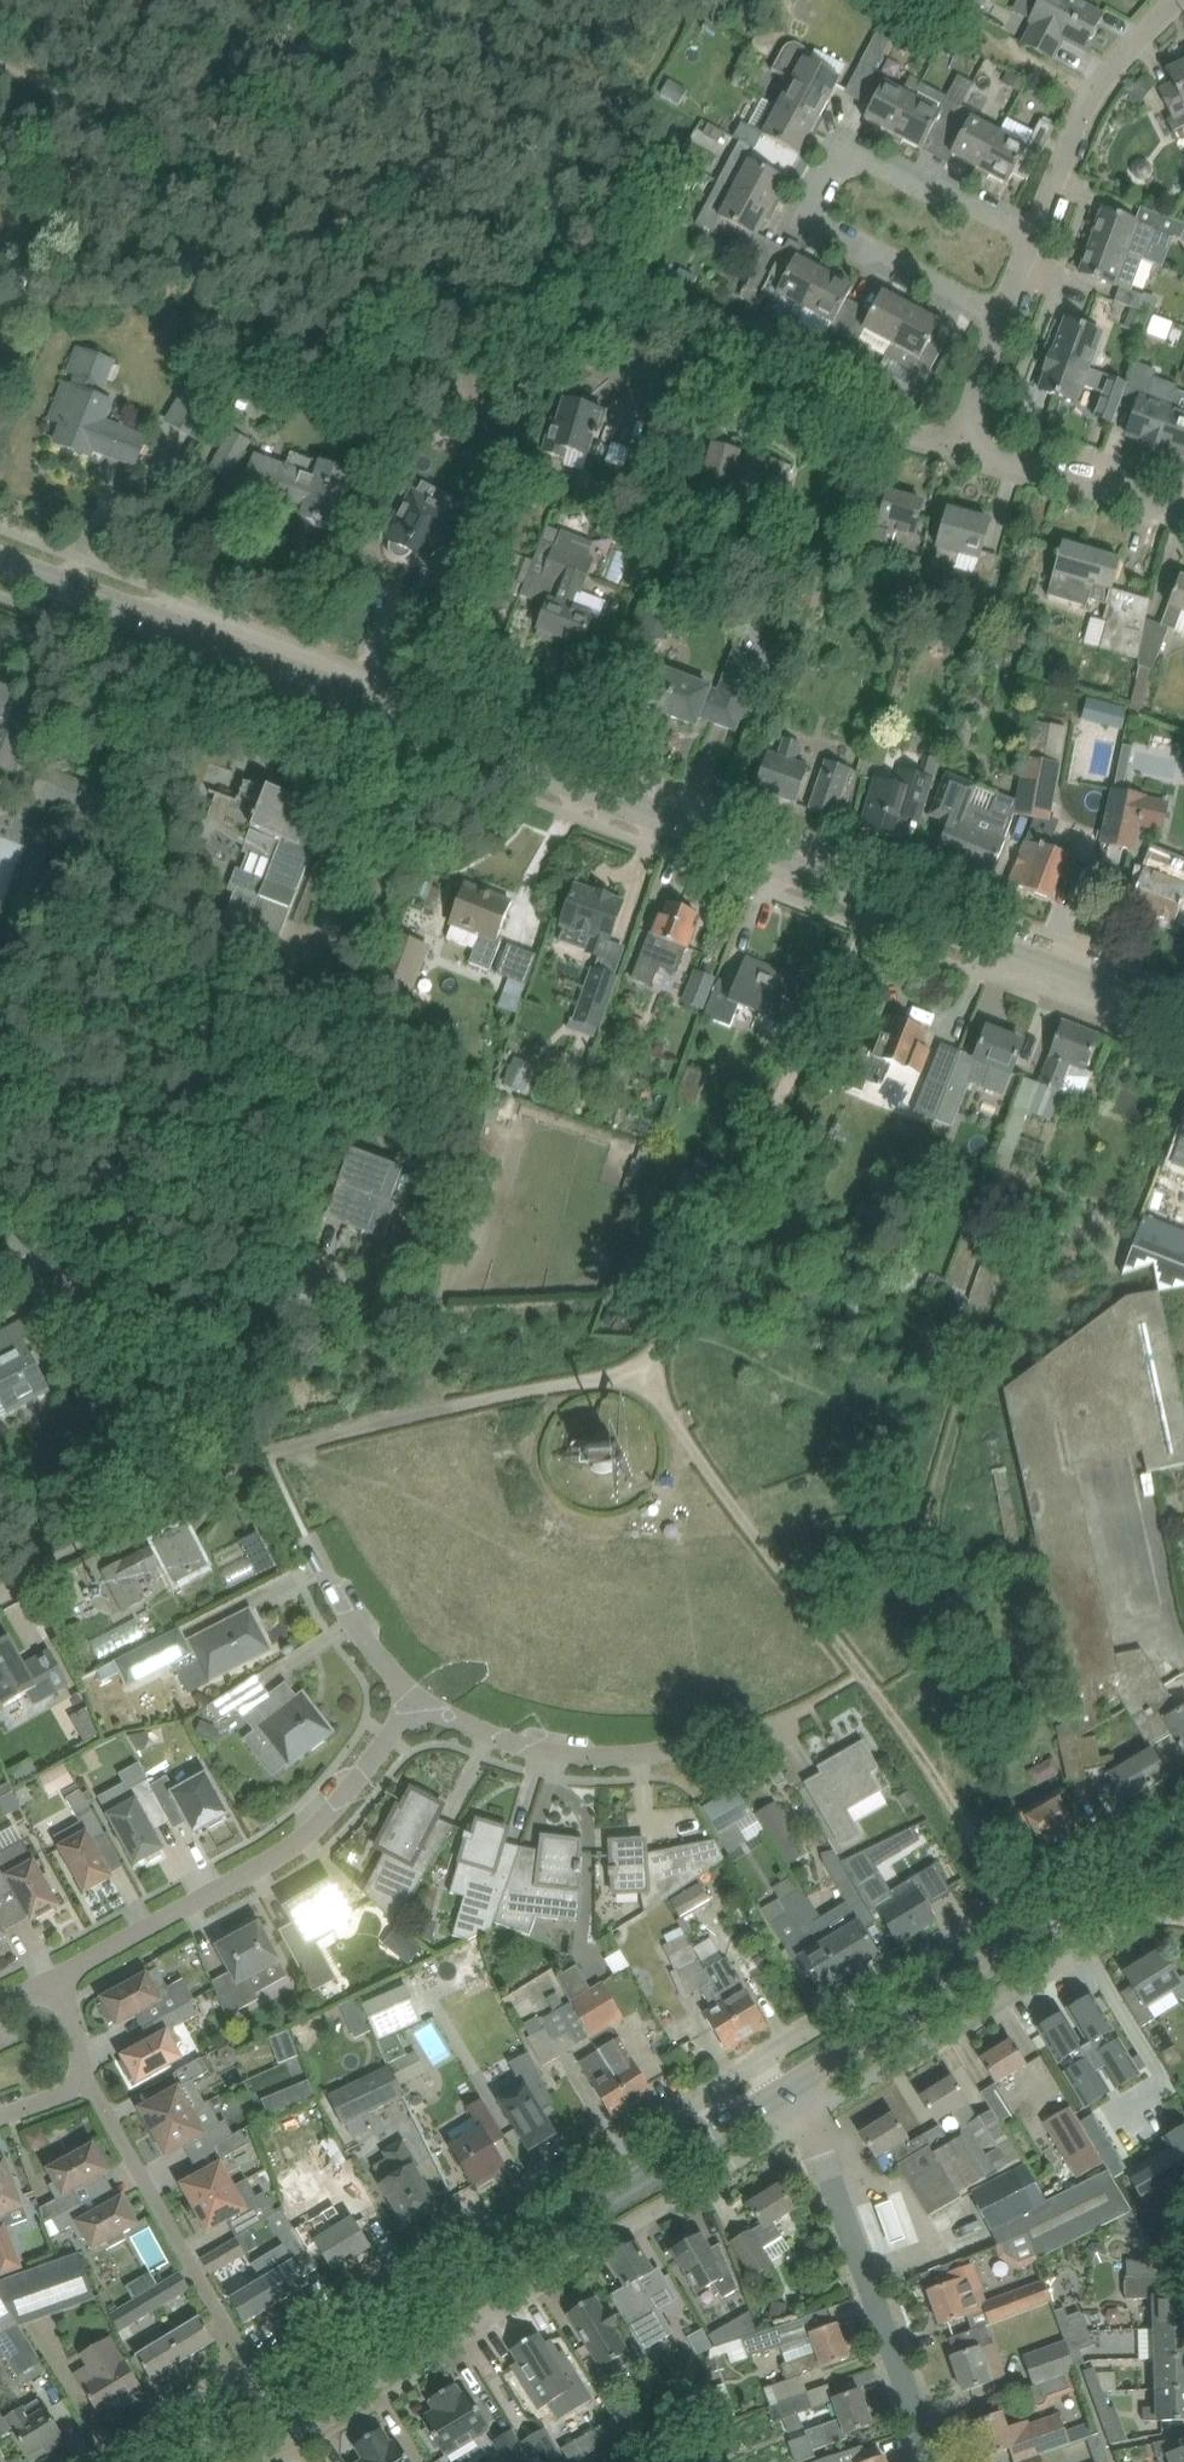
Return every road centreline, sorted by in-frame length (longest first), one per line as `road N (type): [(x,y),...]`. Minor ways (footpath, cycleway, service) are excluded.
road 1 (secondary): [(1183,1025),(0,560)]
road 2 (track): [(0,66),(533,305),(694,369)]
road 3 (track): [(0,1580),(105,1518),(225,1469),(351,1433),(646,1373)]
road 4 (track): [(1013,1909),(894,1713),(646,1373)]
road 5 (residential): [(274,2461),(810,2120)]
road 6 (secondary): [(276,2405),(773,2094)]
road 7 (residential): [(709,2095),(434,2257),(257,2373)]
road 8 (residential): [(1009,319),(830,244),(809,217),(823,181),(861,163),(1040,238)]
road 9 (track): [(646,1373),(735,1218),(866,932)]
road 10 (residential): [(1183,1810),(769,2059)]
road 11 (secondary): [(773,2094),(1183,1850)]
road 12 (residential): [(56,1976),(309,1832),(412,1698)]
road 13 (residential): [(810,2120),(1171,1894)]
road 14 (residential): [(816,1711),(698,1751),(572,1756),(503,1740),(412,1698)]
road 15 (residential): [(933,2461),(810,2120)]
road 16 (residential): [(257,2373),(90,2084)]
road 17 (residential): [(963,443),(694,369)]
road 18 (residential): [(1170,0),(1103,84),(1040,238)]
road 19 (residential): [(1183,516),(963,443)]
road 20 (residential): [(412,1698),(370,1644),(309,1539)]
road 21 (residential): [(257,2373),(117,2461)]
road 22 (residential): [(1009,319),(963,443)]

